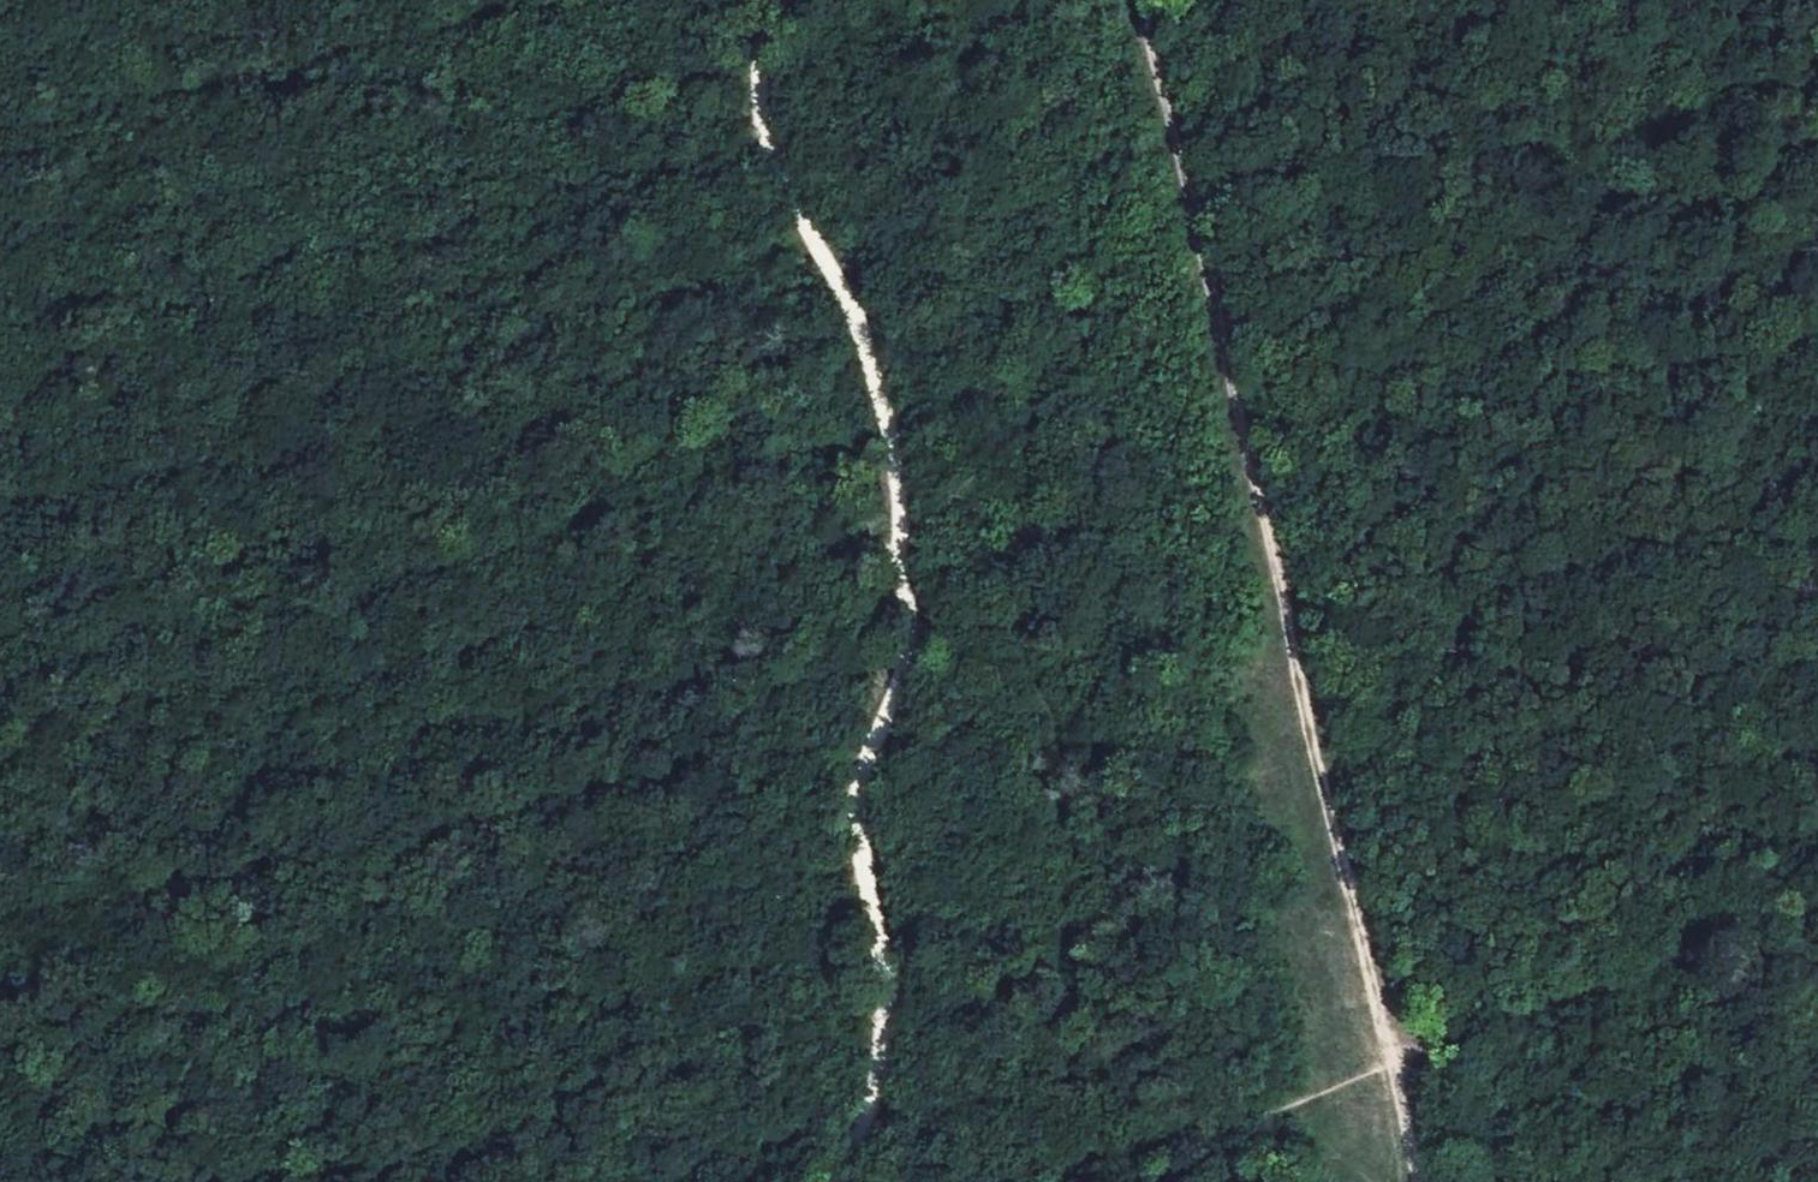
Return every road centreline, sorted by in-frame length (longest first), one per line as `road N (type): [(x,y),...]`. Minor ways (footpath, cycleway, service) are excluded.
road 1 (track): [(1143,0),(1366,1045)]
road 2 (track): [(1366,1045),(1397,1181)]

